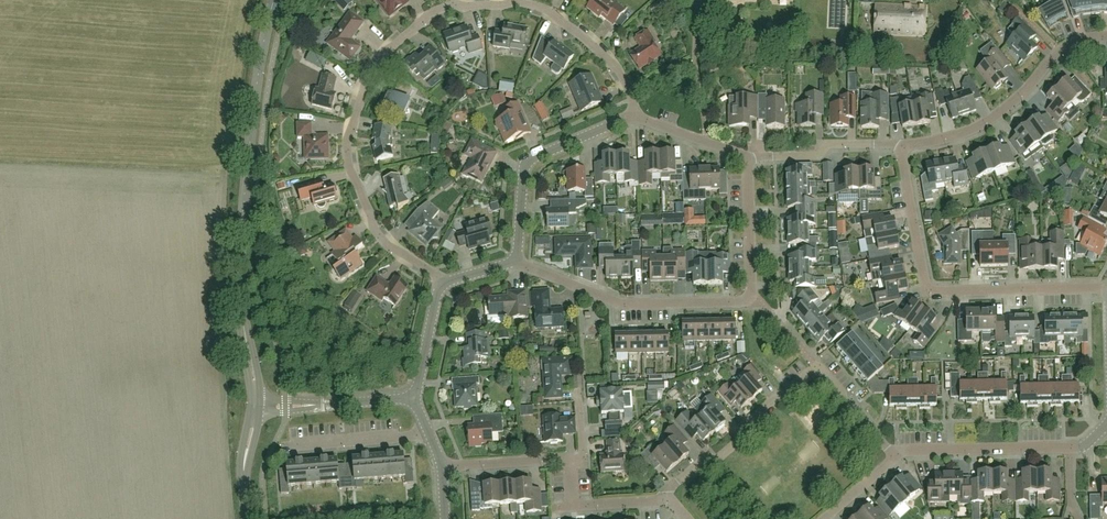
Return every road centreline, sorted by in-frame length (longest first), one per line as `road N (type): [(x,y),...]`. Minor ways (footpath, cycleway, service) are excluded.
road 1 (residential): [(440,286),(370,231),(348,146),(362,84),(396,35),(426,17),(483,9),(530,16),(604,62),(633,116)]
road 2 (tertiary): [(256,406),(241,254),(264,38),(275,0)]
road 3 (residential): [(517,261),(626,305),(750,300),(748,158)]
road 4 (residential): [(666,499),(671,487),(726,454),(745,422),(815,366),(898,455)]
road 5 (residential): [(1106,289),(933,292),(906,148)]
road 6 (residential): [(906,148),(982,128),(1060,51),(1106,38)]
road 7 (residential): [(1106,425),(1083,448),(898,455)]
road 8 (residential): [(517,261),(526,162),(633,116)]
road 9 (residential): [(748,158),(818,155),(833,144),(906,148)]
road 10 (residential): [(256,406),(413,398)]
road 11 (residential): [(571,460),(573,506),(666,499)]
road 12 (residential): [(295,443),(429,434)]
road 13 (residential): [(443,467),(571,460)]
road 14 (residential): [(748,158),(633,116)]

